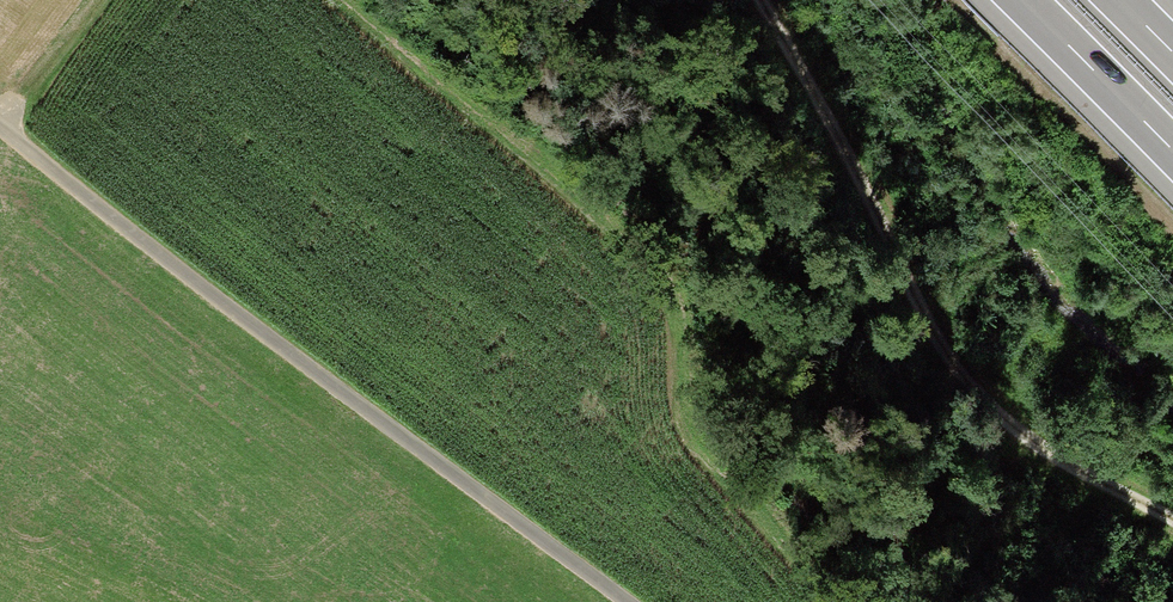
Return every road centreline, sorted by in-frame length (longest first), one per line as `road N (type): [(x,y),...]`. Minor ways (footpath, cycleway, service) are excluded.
road 1 (track): [(625,601),(0,132)]
road 2 (track): [(1172,528),(1130,507),(1030,420),(762,0)]
road 3 (motorway): [(1021,0),(1172,152)]
road 4 (track): [(0,120),(94,0)]

